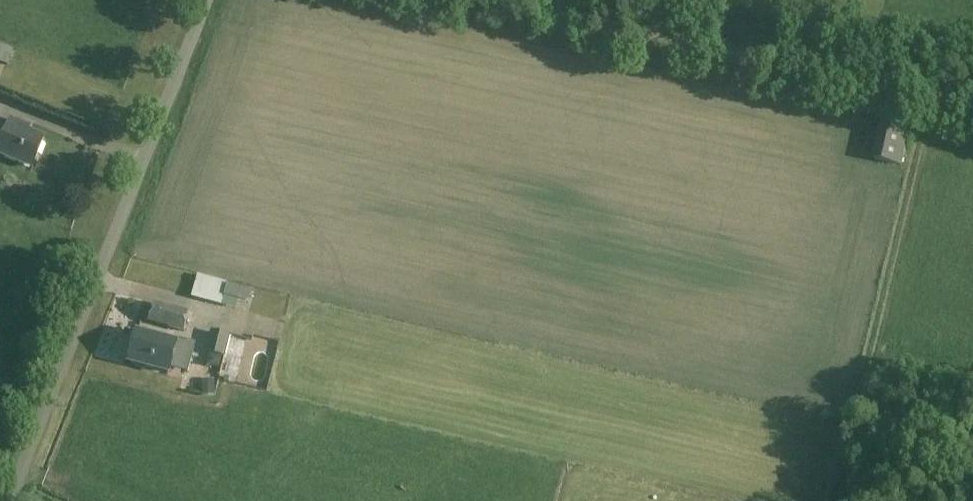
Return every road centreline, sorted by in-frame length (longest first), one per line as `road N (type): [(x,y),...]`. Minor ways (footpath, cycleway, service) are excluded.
road 1 (unclassified): [(8,500),(207,0)]
road 2 (track): [(502,0),(938,92)]

